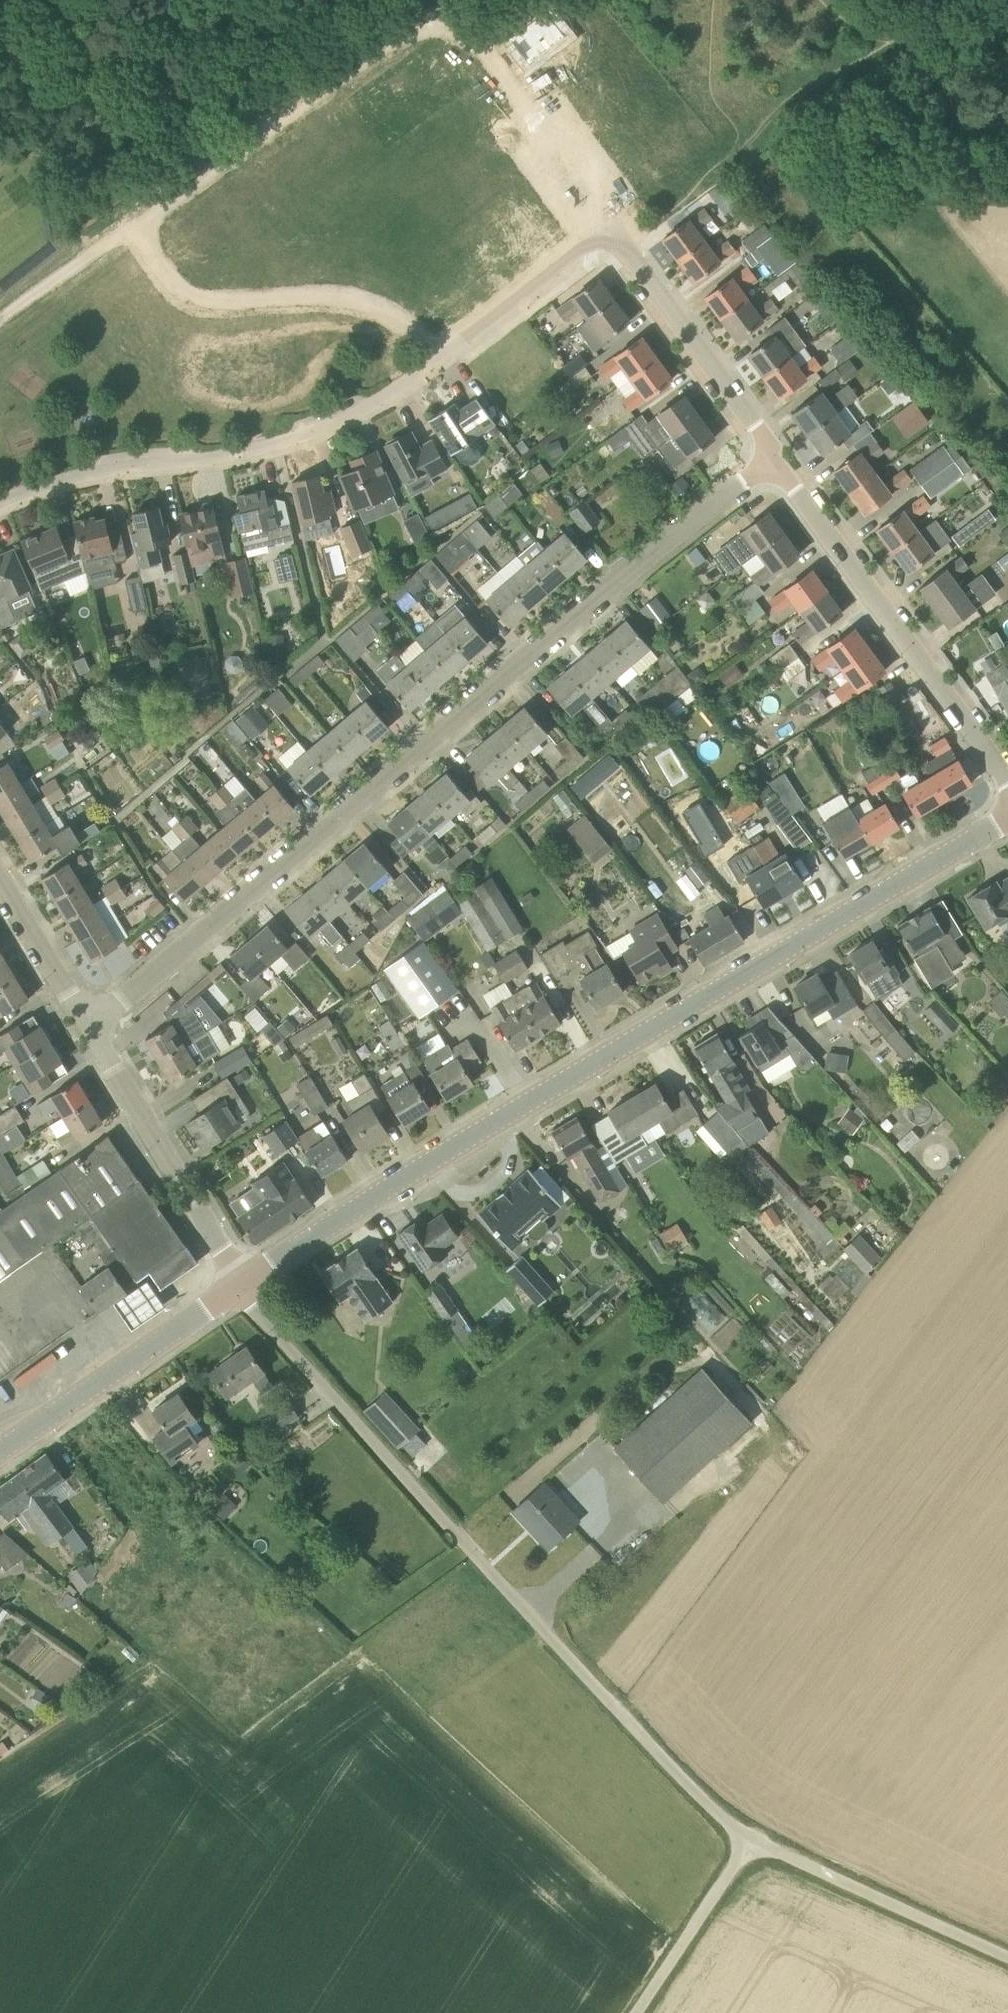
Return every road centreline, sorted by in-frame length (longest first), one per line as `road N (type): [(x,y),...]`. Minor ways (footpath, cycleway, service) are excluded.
road 1 (tertiary): [(240,1279),(1007,811)]
road 2 (residential): [(96,1013),(662,549),(781,437)]
road 3 (unclassified): [(754,1839),(666,1763),(510,1597),(240,1279)]
road 4 (residential): [(613,228),(398,391),(314,428),(100,456),(19,484),(0,500)]
road 5 (track): [(0,324),(307,98),(466,0)]
road 6 (track): [(634,253),(953,0)]
road 7 (residential): [(1007,770),(781,437)]
road 8 (track): [(136,223),(168,278),(201,301),(322,295),(370,305),(414,328),(444,356)]
road 9 (residential): [(240,1279),(96,1013)]
road 10 (tertiary): [(0,1442),(240,1279)]
road 11 (unclassified): [(1007,1955),(754,1839)]
road 12 (residential): [(450,9),(613,228)]
road 13 (residential): [(781,437),(613,228)]
road 14 (unclassified): [(754,1839),(639,2012)]
road 15 (residential): [(96,1013),(0,853)]

